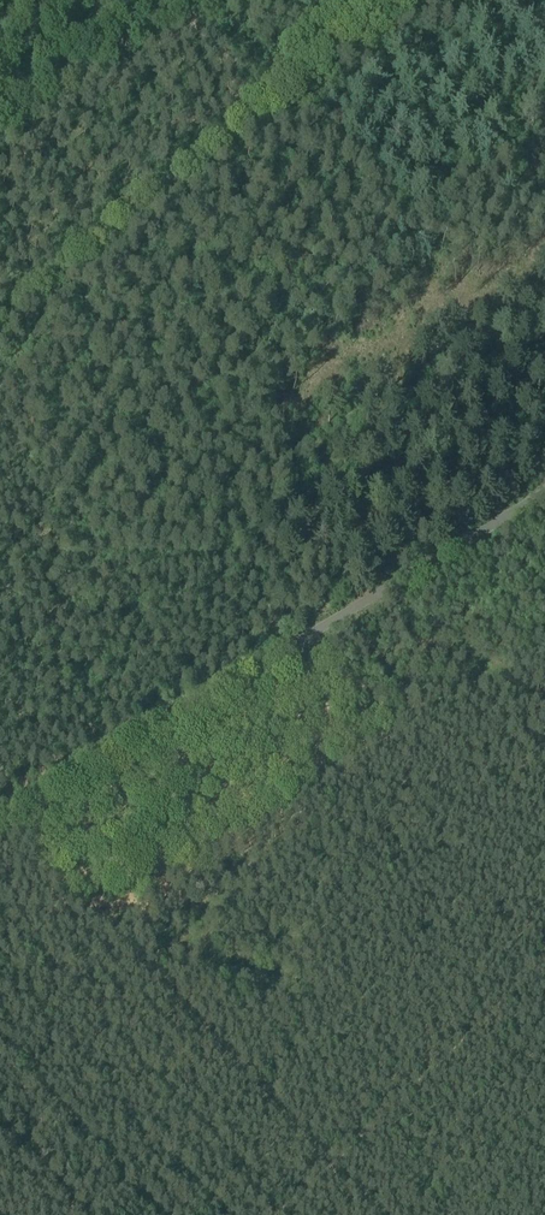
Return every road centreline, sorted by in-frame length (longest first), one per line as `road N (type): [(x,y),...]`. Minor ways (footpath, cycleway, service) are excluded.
road 1 (unclassified): [(0,823),(544,493)]
road 2 (track): [(278,98),(399,0)]

